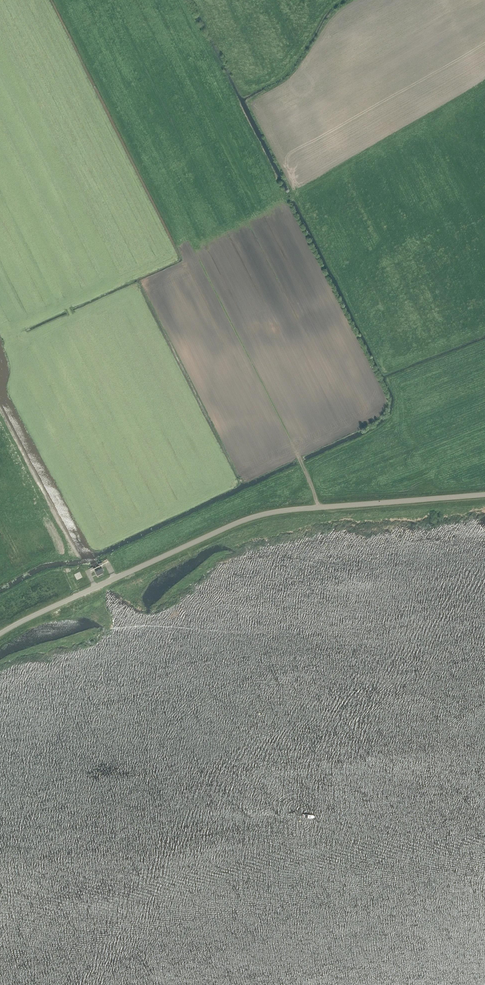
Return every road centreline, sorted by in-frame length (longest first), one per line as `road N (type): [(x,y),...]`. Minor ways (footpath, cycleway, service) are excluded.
road 1 (unclassified): [(0,635),(254,516),(484,494)]

